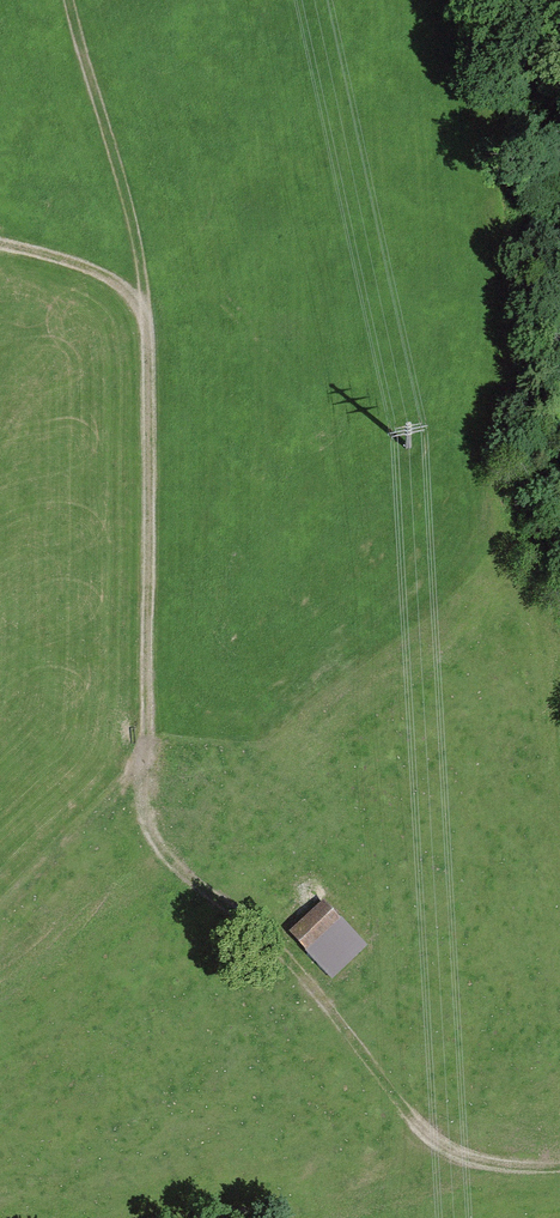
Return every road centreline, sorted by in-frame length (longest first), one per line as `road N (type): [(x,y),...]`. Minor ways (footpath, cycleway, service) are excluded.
road 1 (track): [(146,750),(138,816),(170,859),(321,1006),(443,1145),(510,1169),(559,1167)]
road 2 (unclassified): [(146,750),(142,307)]
road 3 (unclassified): [(142,307),(70,0)]
road 4 (track): [(146,750),(0,909)]
road 5 (unclassified): [(0,246),(94,268),(142,307)]

